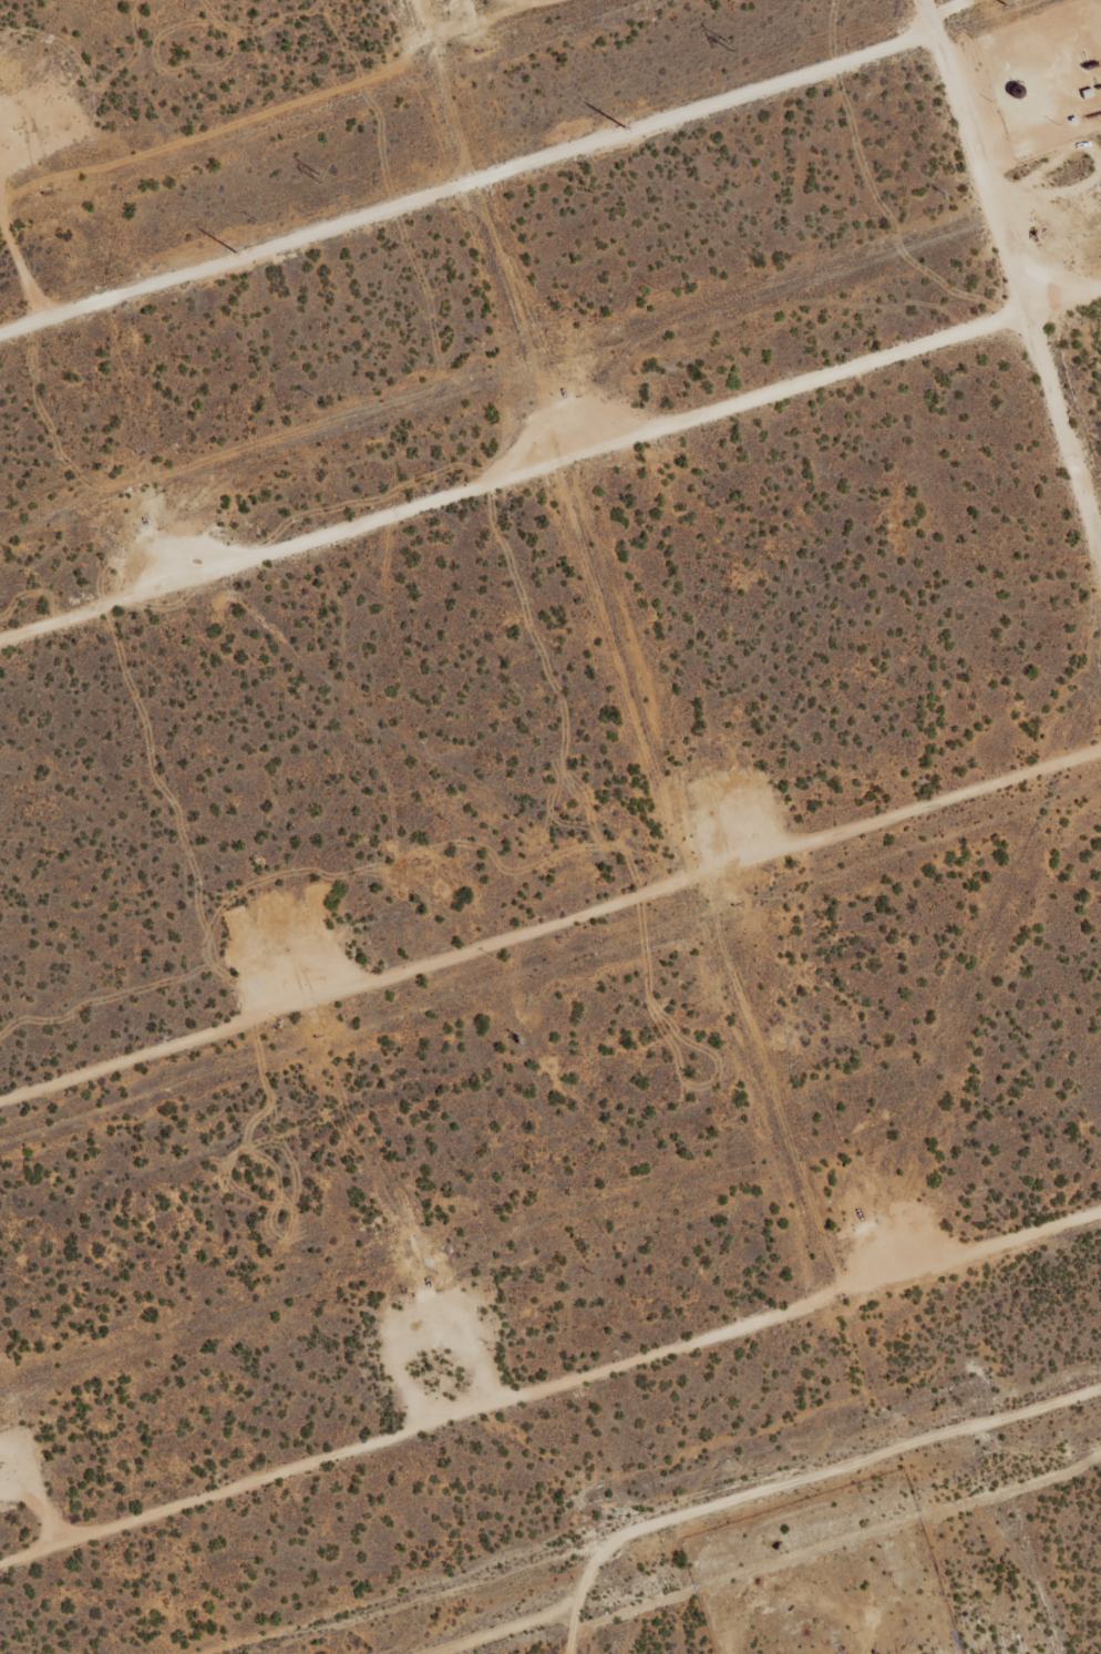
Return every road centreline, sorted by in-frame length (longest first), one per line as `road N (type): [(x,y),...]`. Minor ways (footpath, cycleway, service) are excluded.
road 1 (track): [(0,1108),(1100,753)]
road 2 (residential): [(0,653),(1100,301)]
road 3 (track): [(1100,1227),(0,1570)]
road 4 (residential): [(1100,539),(922,0)]

